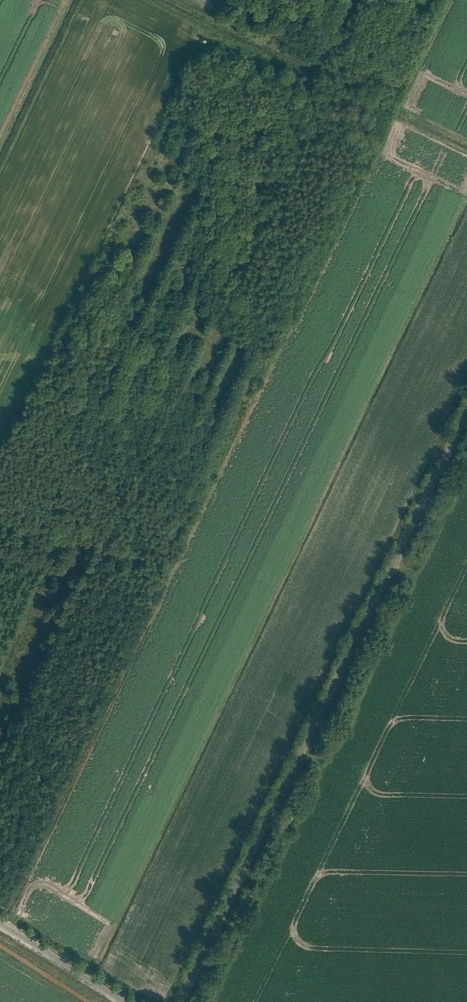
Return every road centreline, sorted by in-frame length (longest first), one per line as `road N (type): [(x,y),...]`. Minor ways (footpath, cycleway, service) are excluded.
road 1 (unclassified): [(466,409),(182,1001)]
road 2 (unclassified): [(0,928),(112,1001)]

